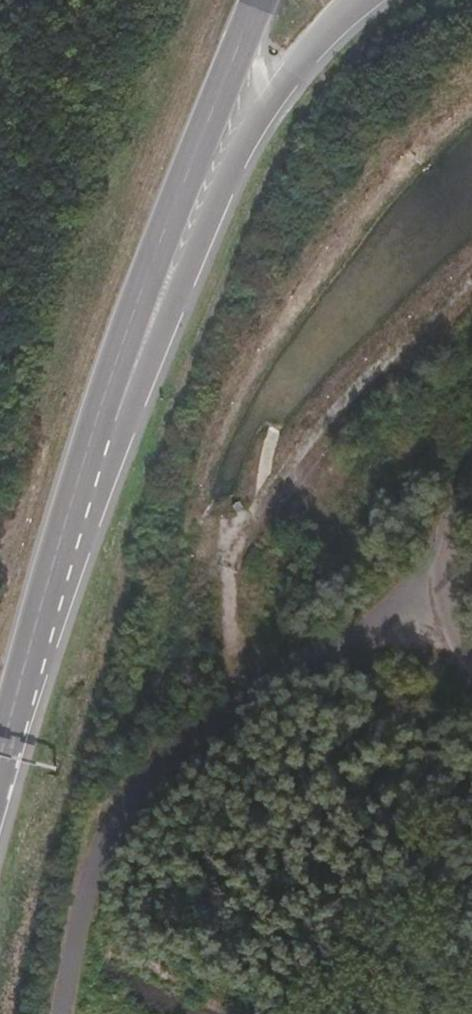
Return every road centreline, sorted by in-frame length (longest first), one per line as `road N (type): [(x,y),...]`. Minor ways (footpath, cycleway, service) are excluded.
road 1 (motorway): [(1,759),(55,644),(152,363),(254,129),(302,61),(360,0)]
road 2 (motorway): [(1,759),(104,409),(264,0)]
road 3 (track): [(67,1013),(125,826),(172,777),(261,699),(421,620),(462,617)]
road 4 (unclassified): [(471,637),(453,573),(471,500)]

